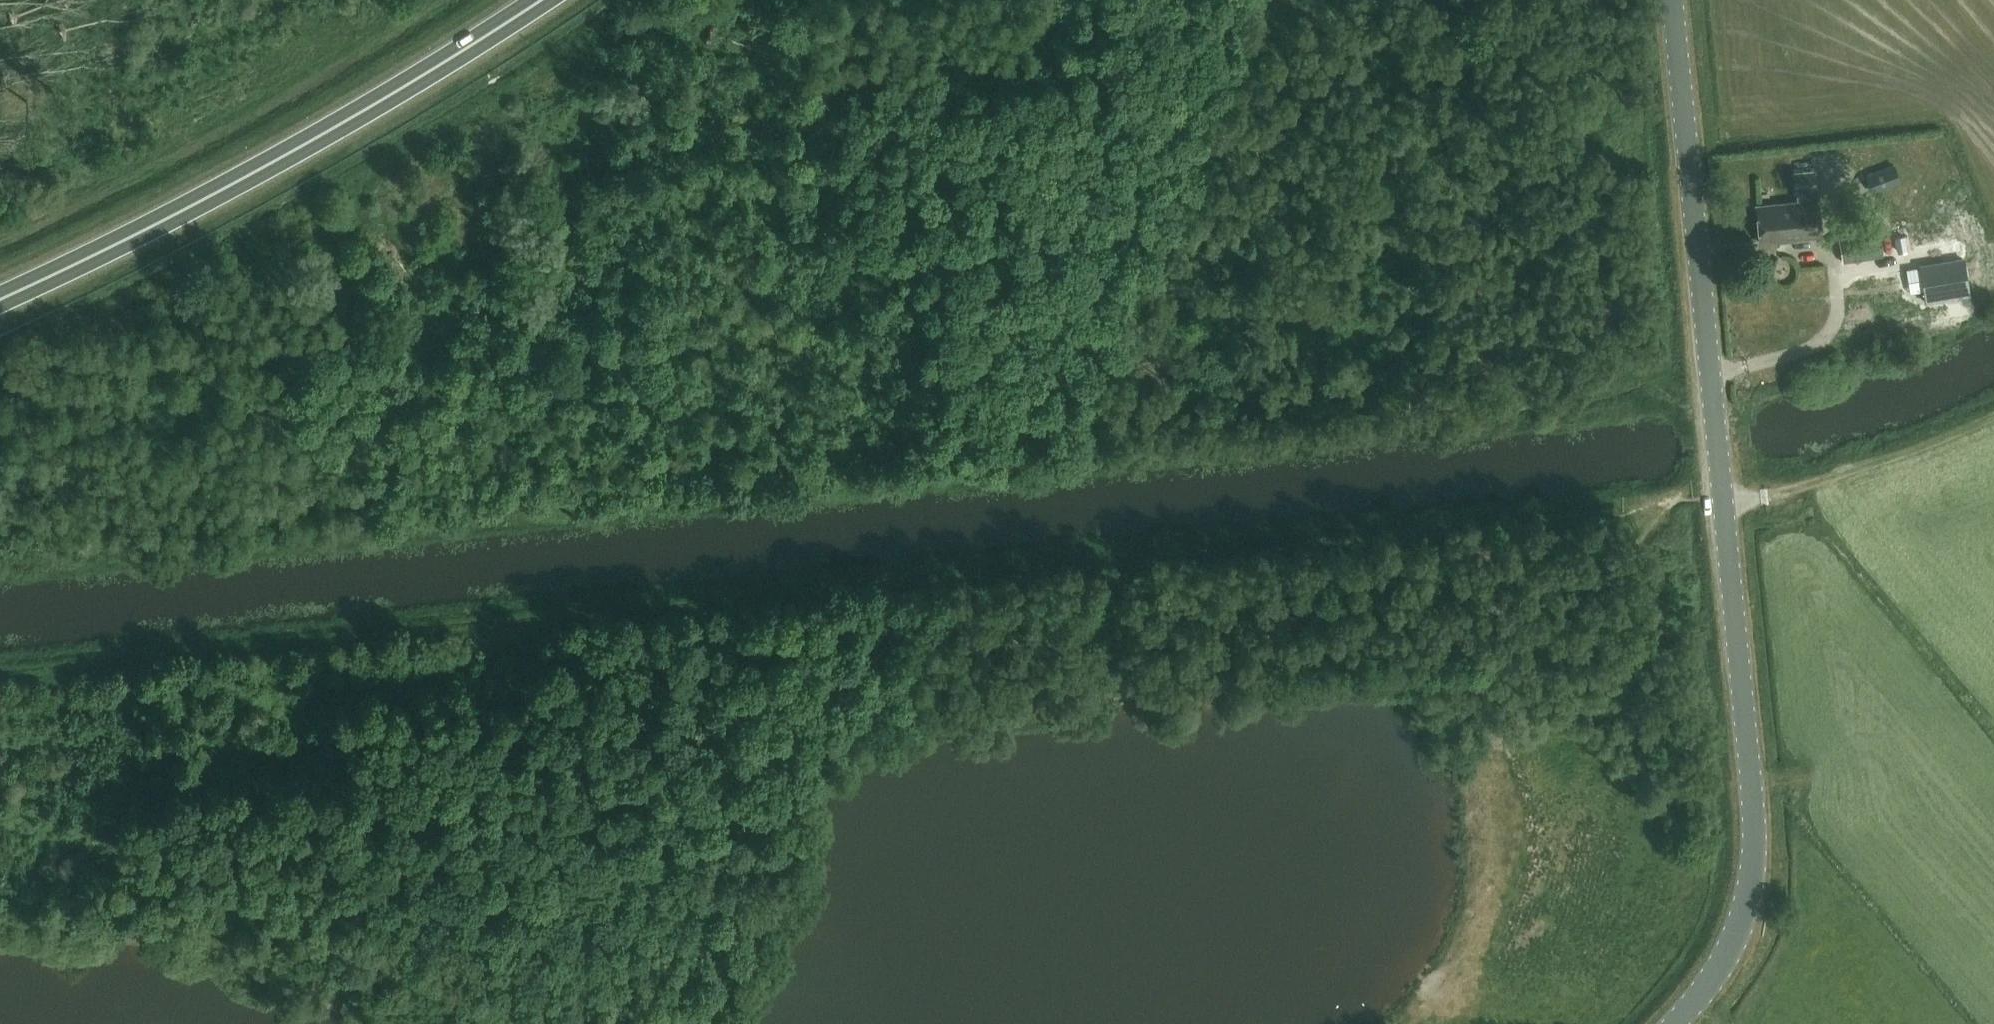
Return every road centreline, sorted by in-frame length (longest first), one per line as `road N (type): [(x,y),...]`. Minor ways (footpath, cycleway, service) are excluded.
road 1 (unclassified): [(1678,1023),(1732,959),(1755,901),(1763,808),(1675,0)]
road 2 (trunk): [(0,300),(288,155),(541,0)]

